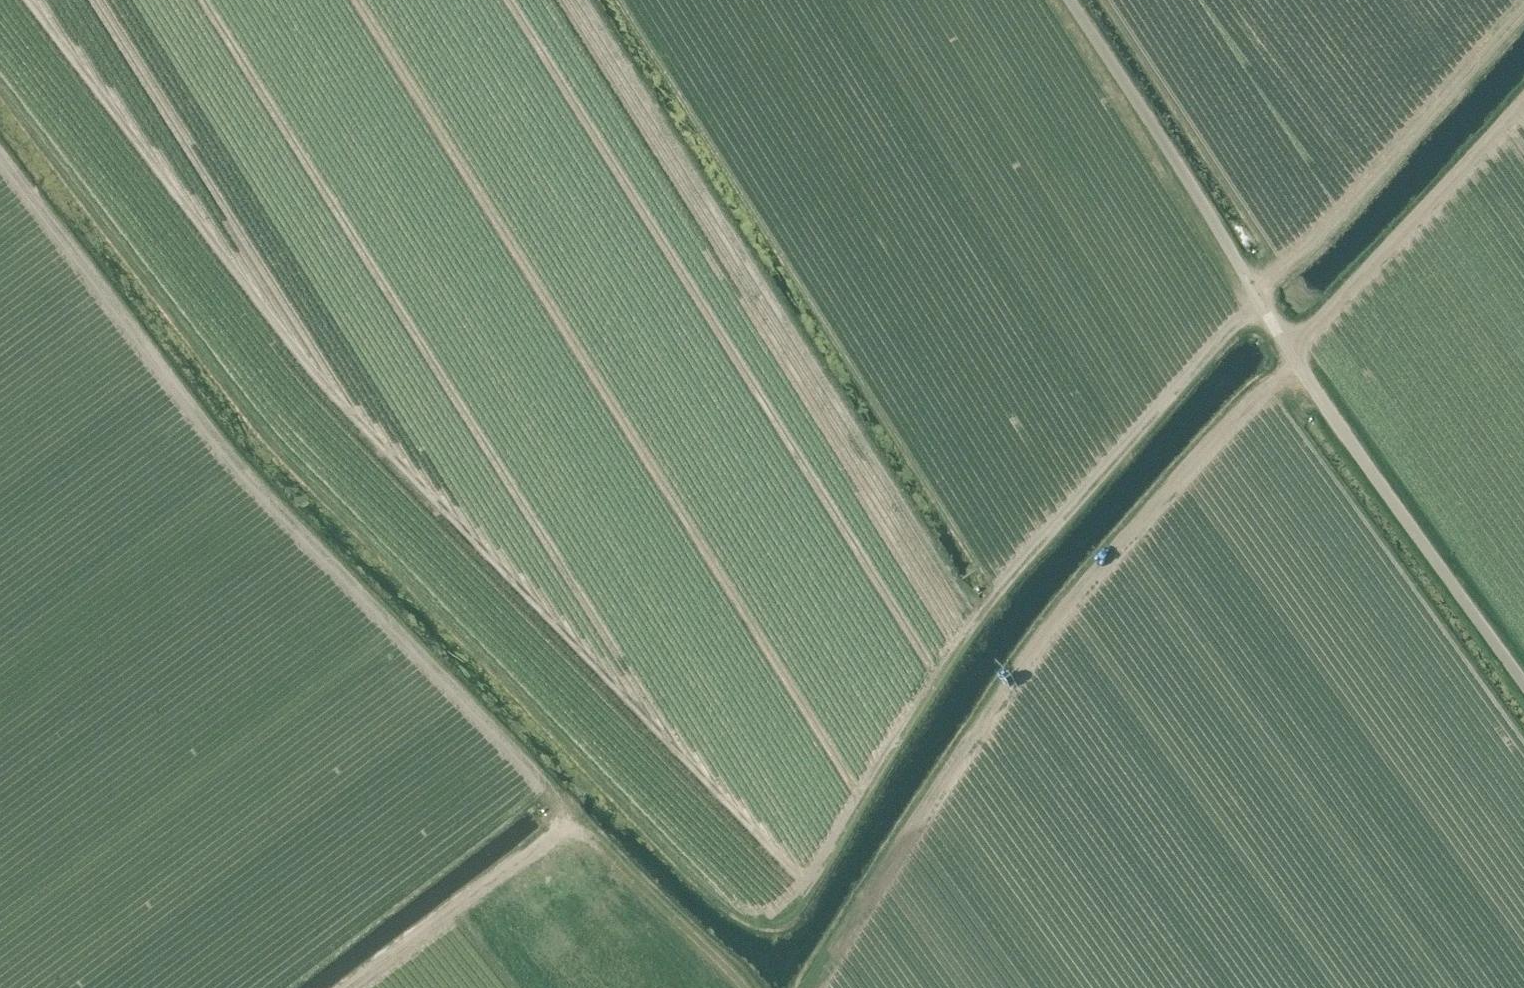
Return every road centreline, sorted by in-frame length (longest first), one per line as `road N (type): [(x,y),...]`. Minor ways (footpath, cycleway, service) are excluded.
road 1 (unclassified): [(1070,0),(1306,377),(1523,683)]
road 2 (track): [(428,922),(544,831),(573,823),(744,987)]

